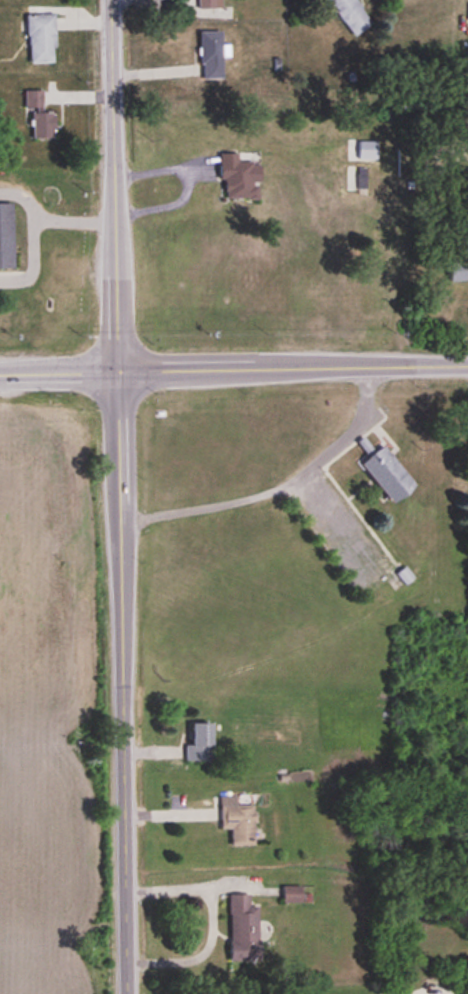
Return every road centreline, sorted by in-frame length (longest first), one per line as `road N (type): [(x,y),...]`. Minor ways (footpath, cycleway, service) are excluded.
road 1 (tertiary): [(125,993),(110,0)]
road 2 (tertiary): [(467,362),(0,369)]

